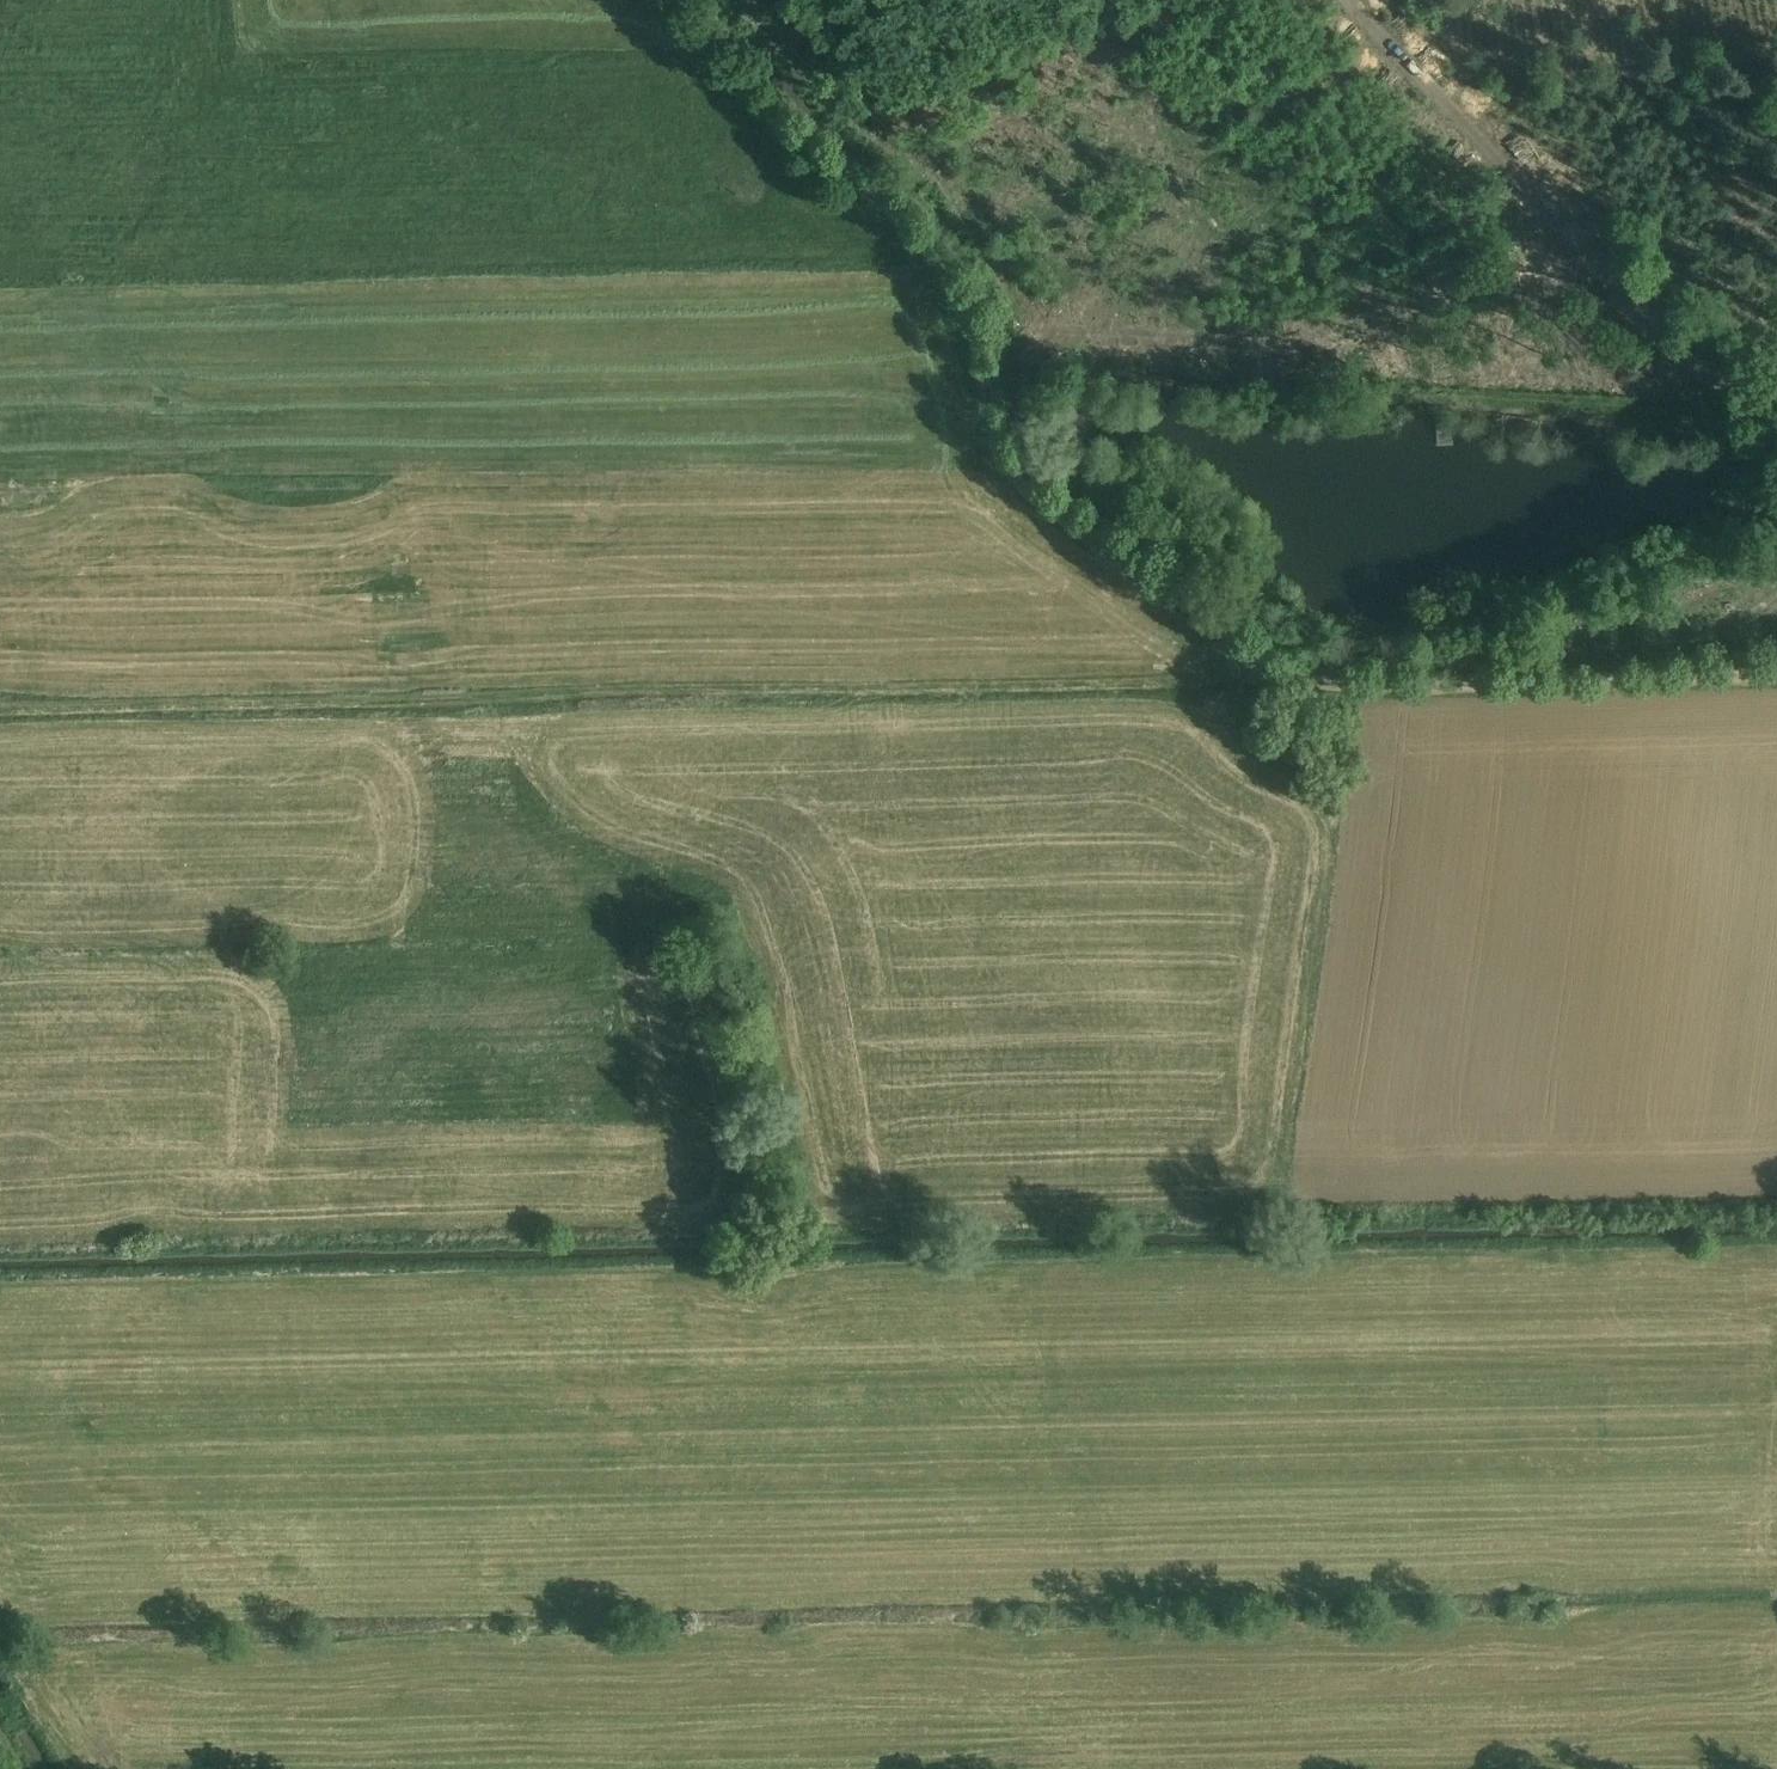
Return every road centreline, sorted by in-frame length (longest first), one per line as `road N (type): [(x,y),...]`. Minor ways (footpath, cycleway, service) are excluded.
road 1 (track): [(1776,674),(0,707)]
road 2 (track): [(1287,686),(1037,504),(1000,451),(985,365),(927,236),(804,147),(683,0)]
road 3 (track): [(1336,0),(1724,411)]

